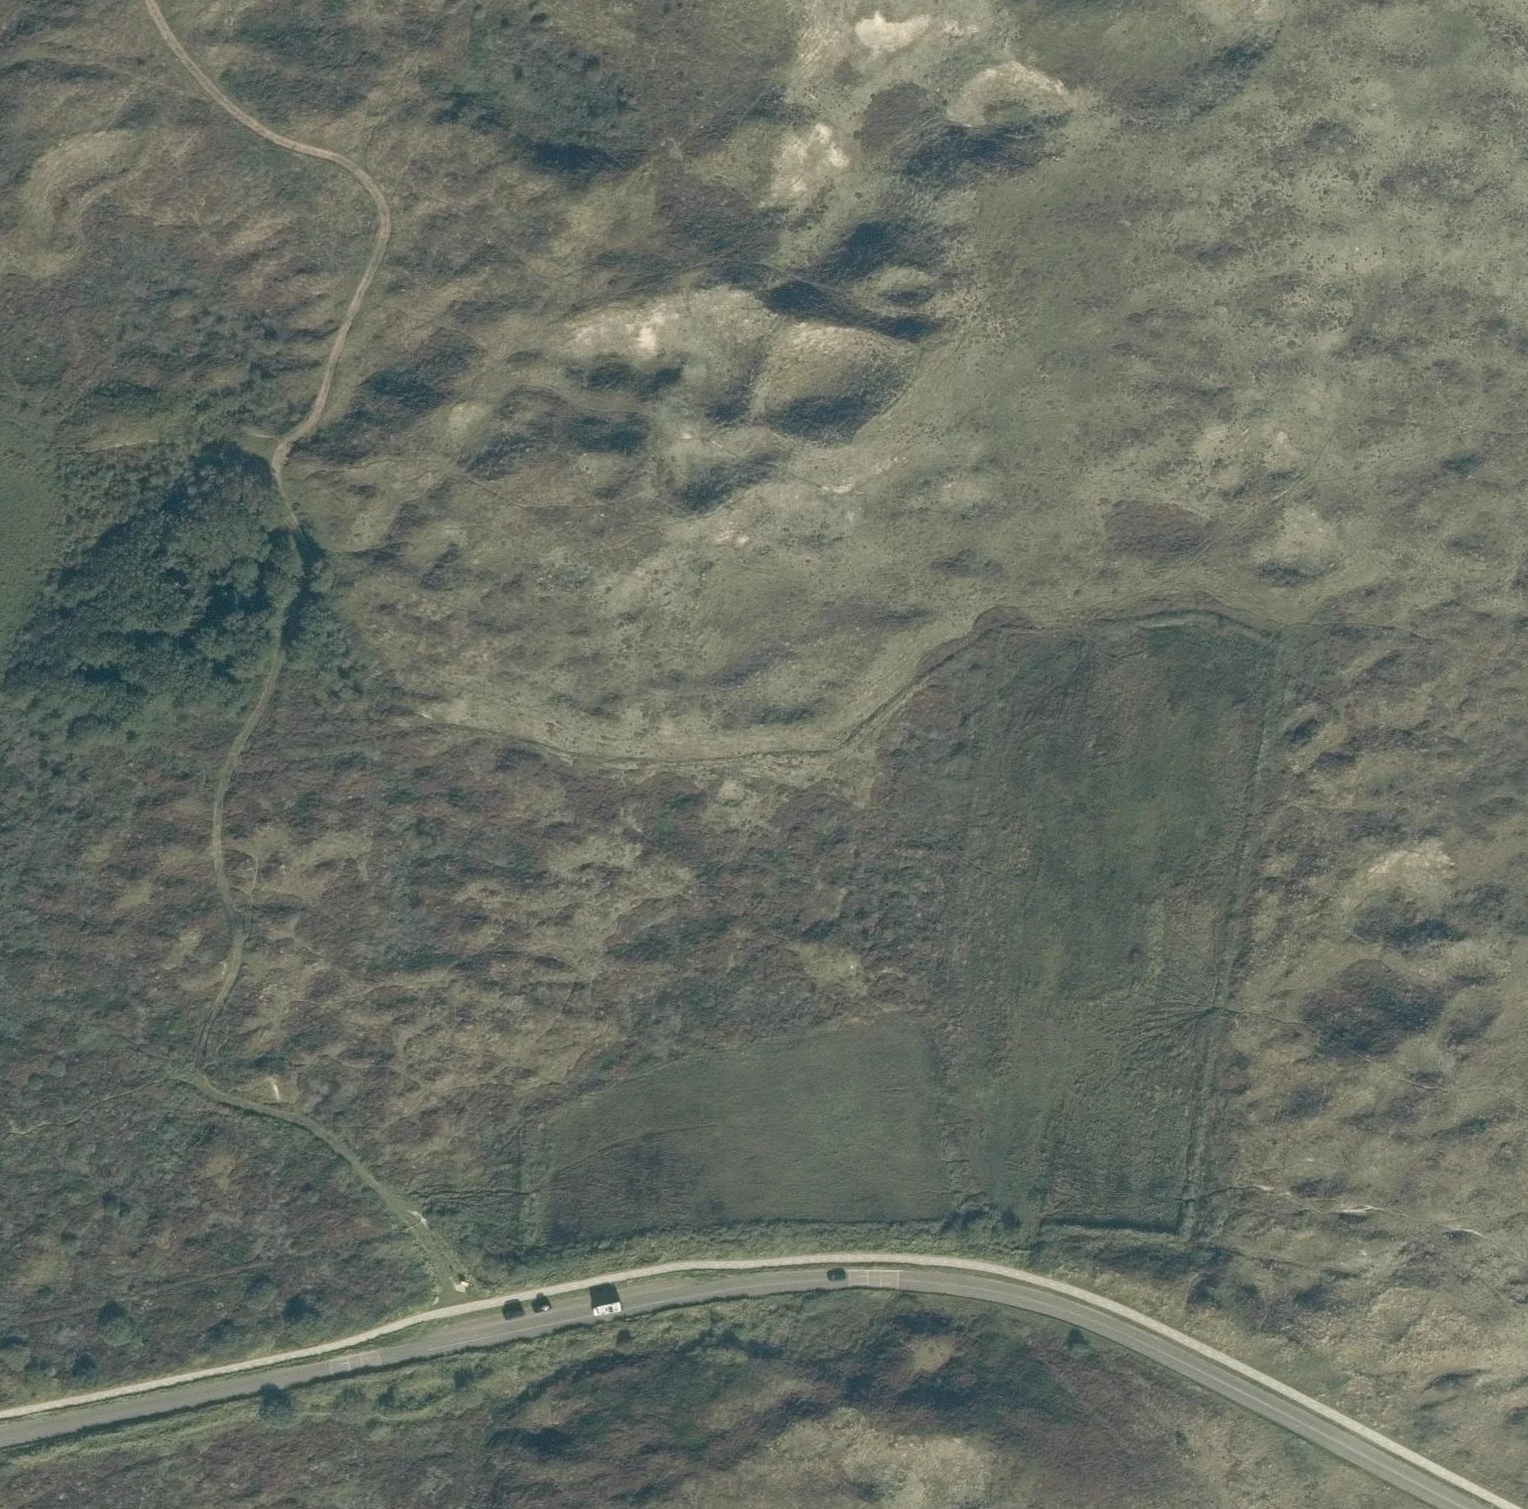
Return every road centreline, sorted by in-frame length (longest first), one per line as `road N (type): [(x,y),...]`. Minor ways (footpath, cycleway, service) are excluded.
road 1 (unclassified): [(0,1437),(724,1291),(899,1281),(979,1289),(1083,1317),(1468,1508)]

